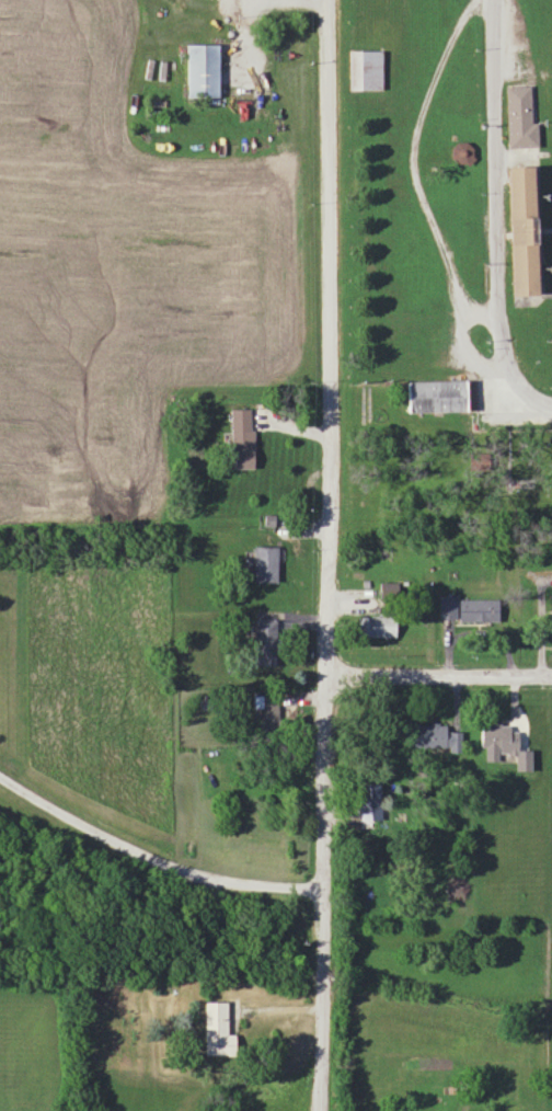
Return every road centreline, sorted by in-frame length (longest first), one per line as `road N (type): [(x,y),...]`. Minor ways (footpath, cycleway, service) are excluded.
road 1 (residential): [(326,673),(326,0)]
road 2 (residential): [(319,1110),(326,673)]
road 3 (residential): [(551,672),(326,673)]
road 4 (residential): [(281,0),(246,3),(245,98)]

